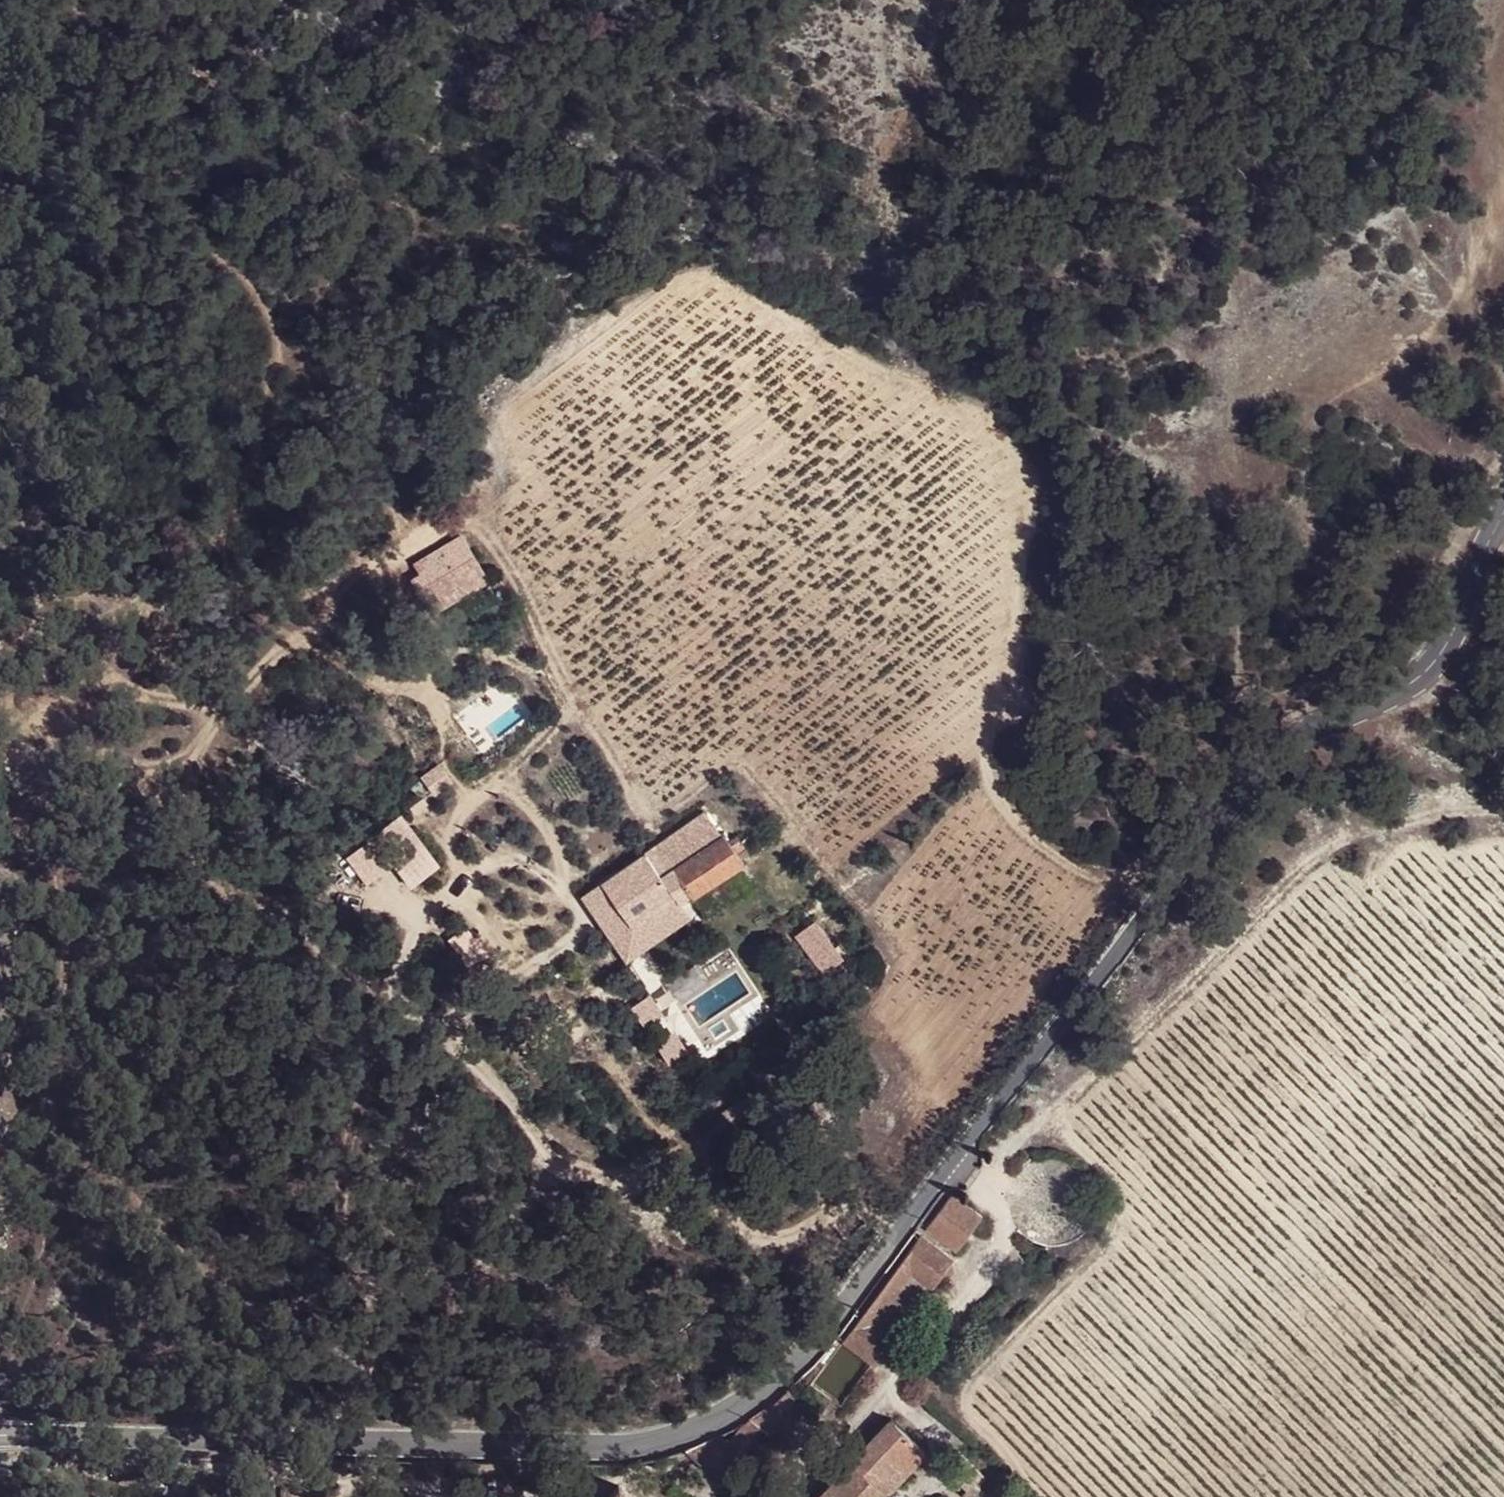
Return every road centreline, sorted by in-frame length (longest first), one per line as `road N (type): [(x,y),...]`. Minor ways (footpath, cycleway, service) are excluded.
road 1 (tertiary): [(0,1436),(604,1449),(664,1441),(728,1415),(807,1349),(1263,767),(1434,664),(1503,508)]
road 2 (track): [(1215,824),(1178,814),(1133,866),(1101,875),(1057,859),(1003,803),(989,773),(990,744),(1006,697),(1027,487),(1001,435),(958,400),(868,364),(702,275),(679,278),(498,403),(488,423),(494,457),(475,506),(458,522),(360,565),(302,642),(244,687),(183,760),(132,766),(59,735)]

